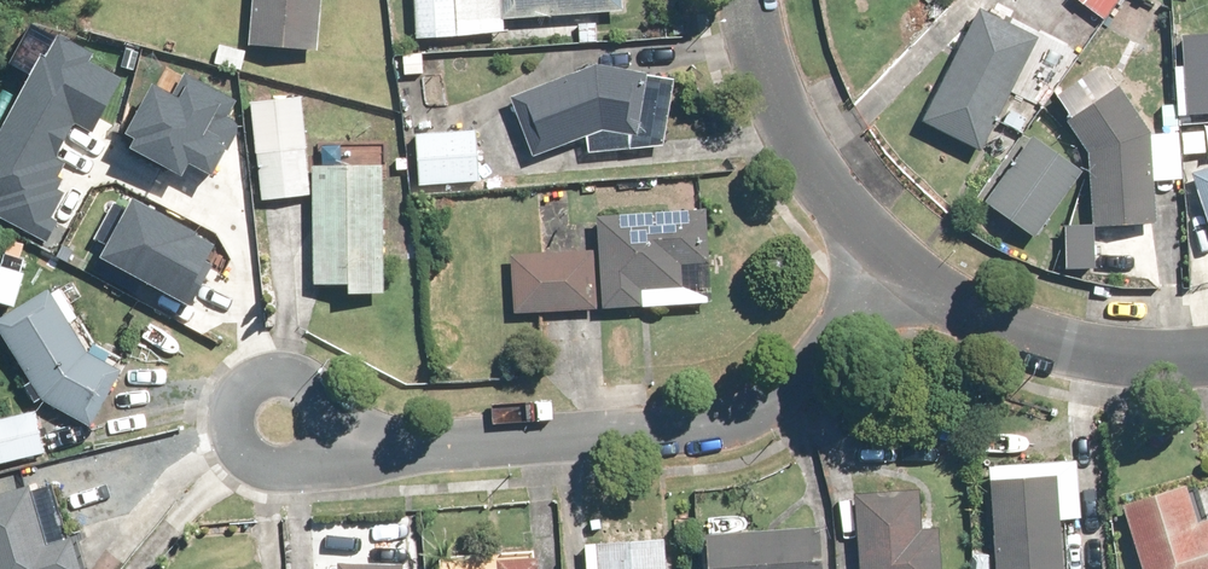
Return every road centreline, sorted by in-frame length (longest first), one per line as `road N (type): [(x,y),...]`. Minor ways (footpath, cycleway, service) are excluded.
road 1 (residential): [(279,424),(343,446),(752,427),(803,394),(910,271)]
road 2 (residential): [(747,0),(758,59),(793,143),(910,271)]
road 3 (residential): [(910,271),(1040,336),(1142,357),(1207,351)]

